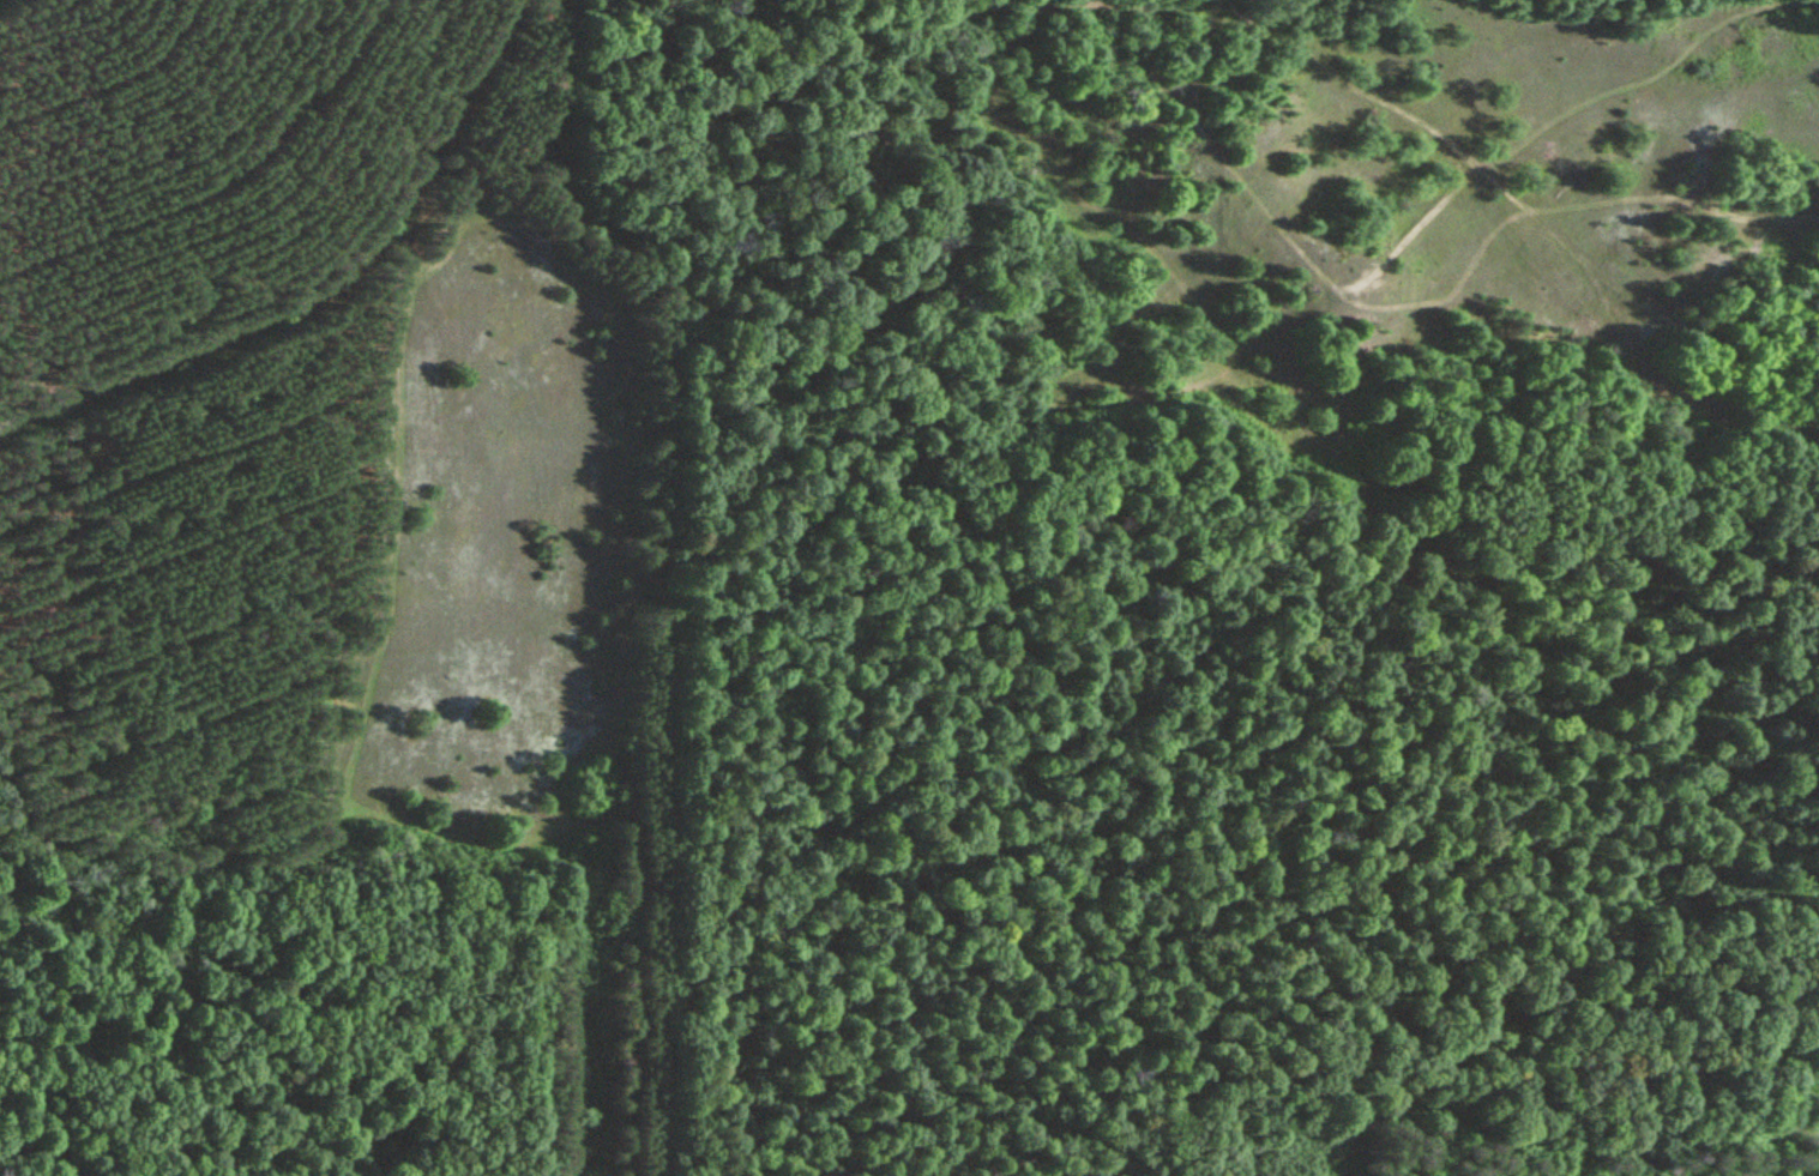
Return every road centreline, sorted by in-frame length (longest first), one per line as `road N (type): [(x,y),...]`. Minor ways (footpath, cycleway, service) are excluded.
road 1 (track): [(1225,0),(1344,89),(1390,104),(1451,149),(1573,257),(1607,315),(1668,379),(1731,414),(1818,420)]
road 2 (track): [(0,433),(273,321),(361,260),(396,213),(509,0)]

